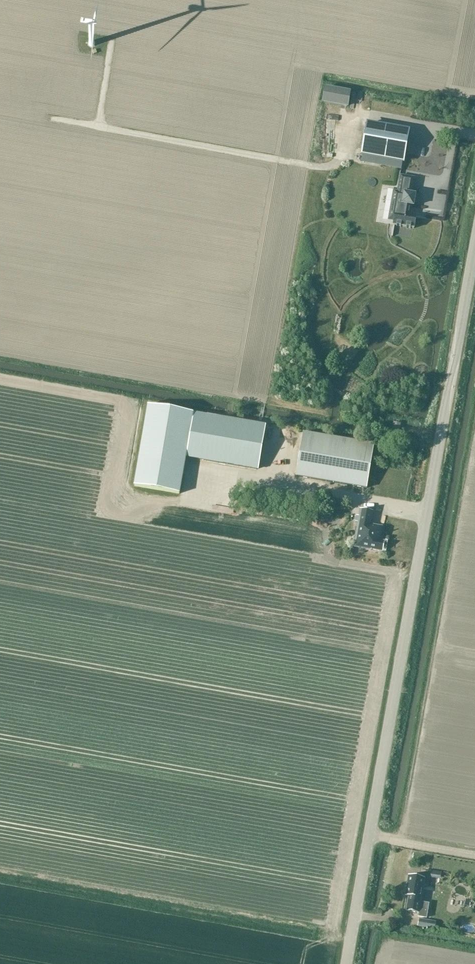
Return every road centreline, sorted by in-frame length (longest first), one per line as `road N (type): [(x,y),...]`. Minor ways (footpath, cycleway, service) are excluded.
road 1 (tertiary): [(345,963),(474,247)]

